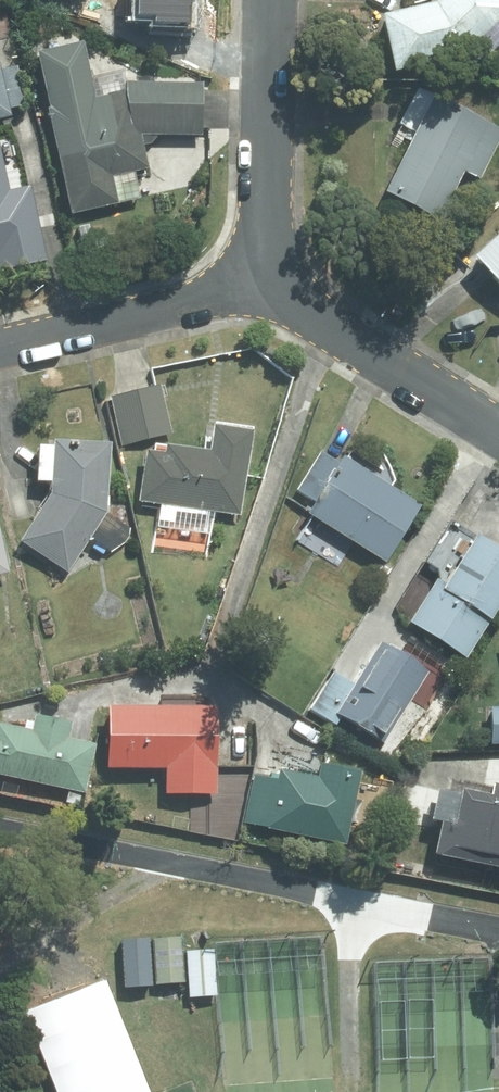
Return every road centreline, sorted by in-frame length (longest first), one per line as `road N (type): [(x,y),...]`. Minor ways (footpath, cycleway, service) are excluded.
road 1 (residential): [(265,281),(270,0)]
road 2 (residential): [(498,428),(265,281)]
road 3 (residential): [(0,348),(265,281)]
road 4 (track): [(174,857),(118,884),(0,981)]

